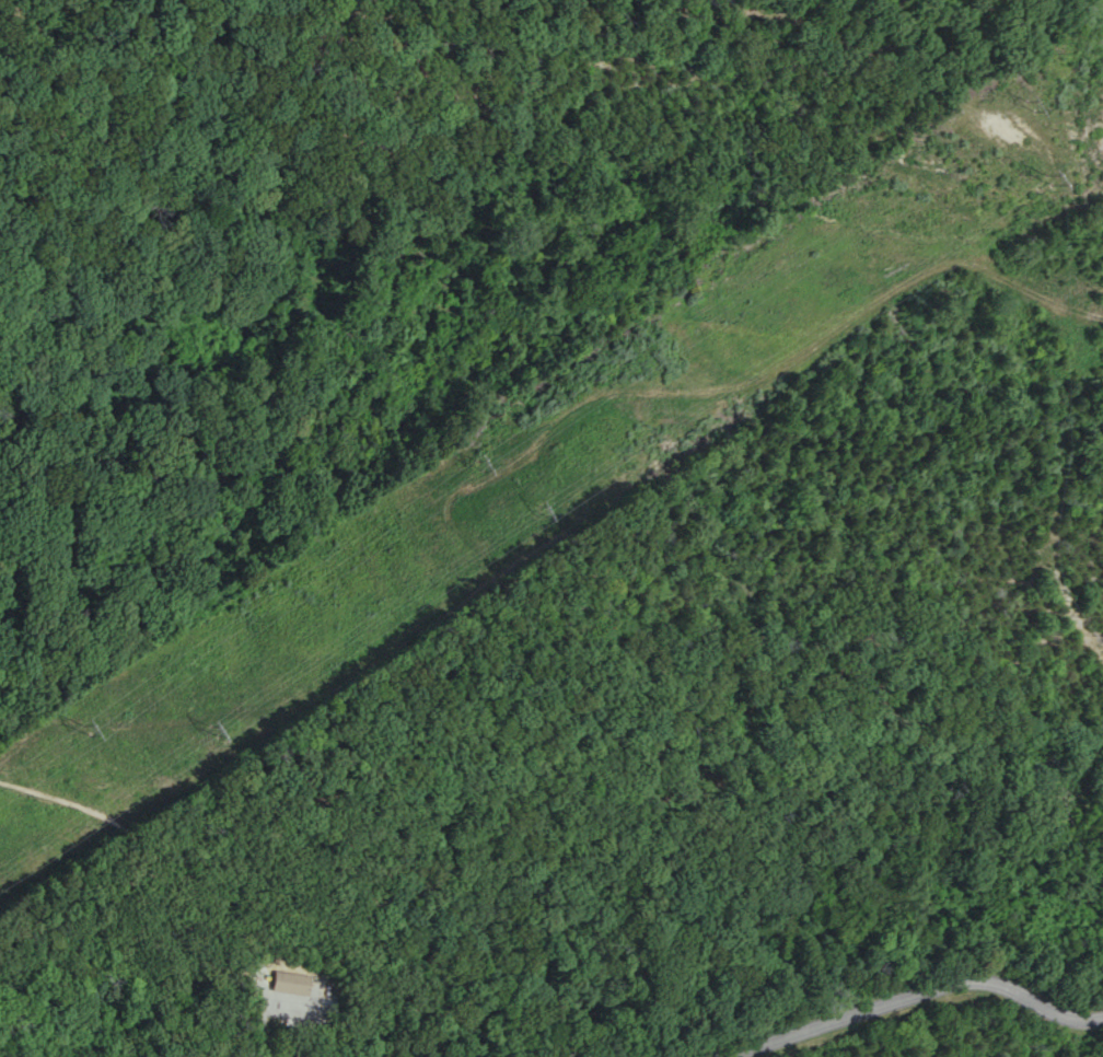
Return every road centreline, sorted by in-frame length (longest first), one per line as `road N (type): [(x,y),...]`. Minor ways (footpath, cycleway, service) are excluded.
road 1 (residential): [(1102,1018),(1050,1011),(998,985),(968,982),(714,1056)]

